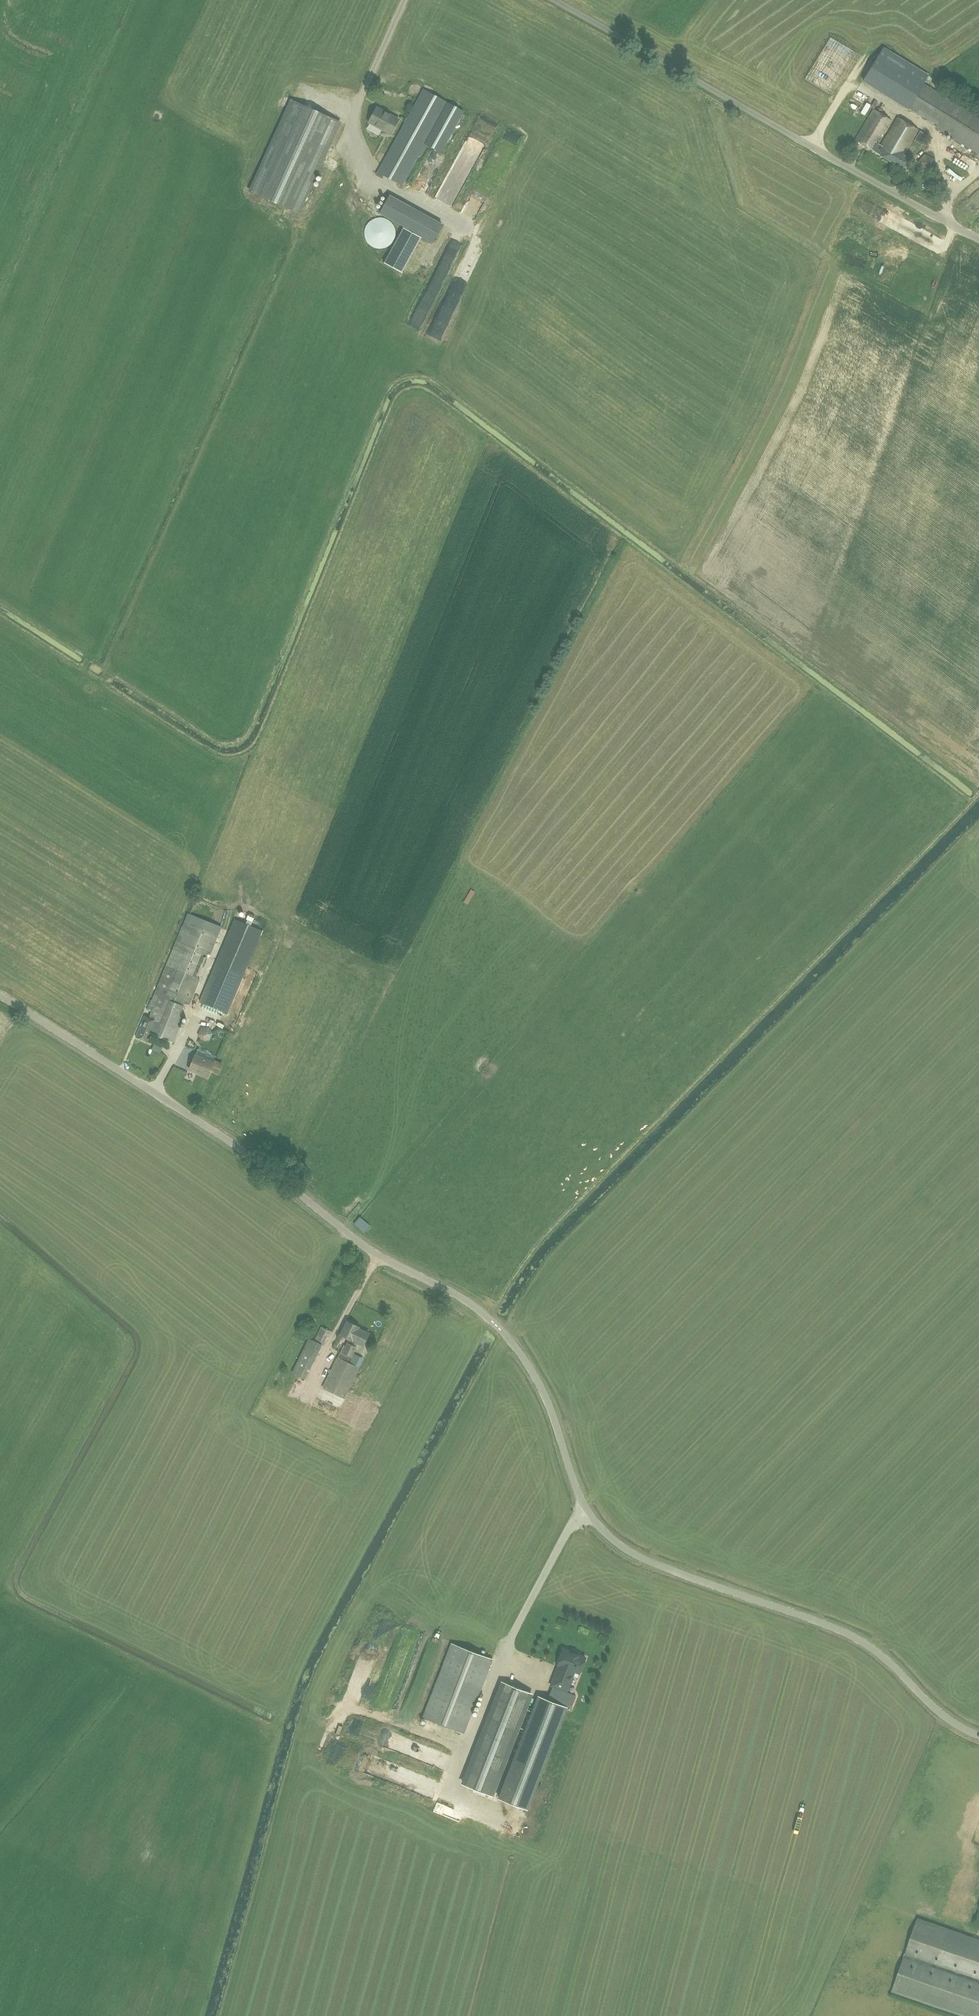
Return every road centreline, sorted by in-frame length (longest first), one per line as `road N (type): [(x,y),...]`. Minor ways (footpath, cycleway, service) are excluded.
road 1 (unclassified): [(978,1736),(938,1713),(857,1636),(659,1565),(609,1537),(579,1488),(540,1385),(492,1320),(356,1239),(134,1075),(0,995)]
road 2 (unclassified): [(978,240),(553,0)]

